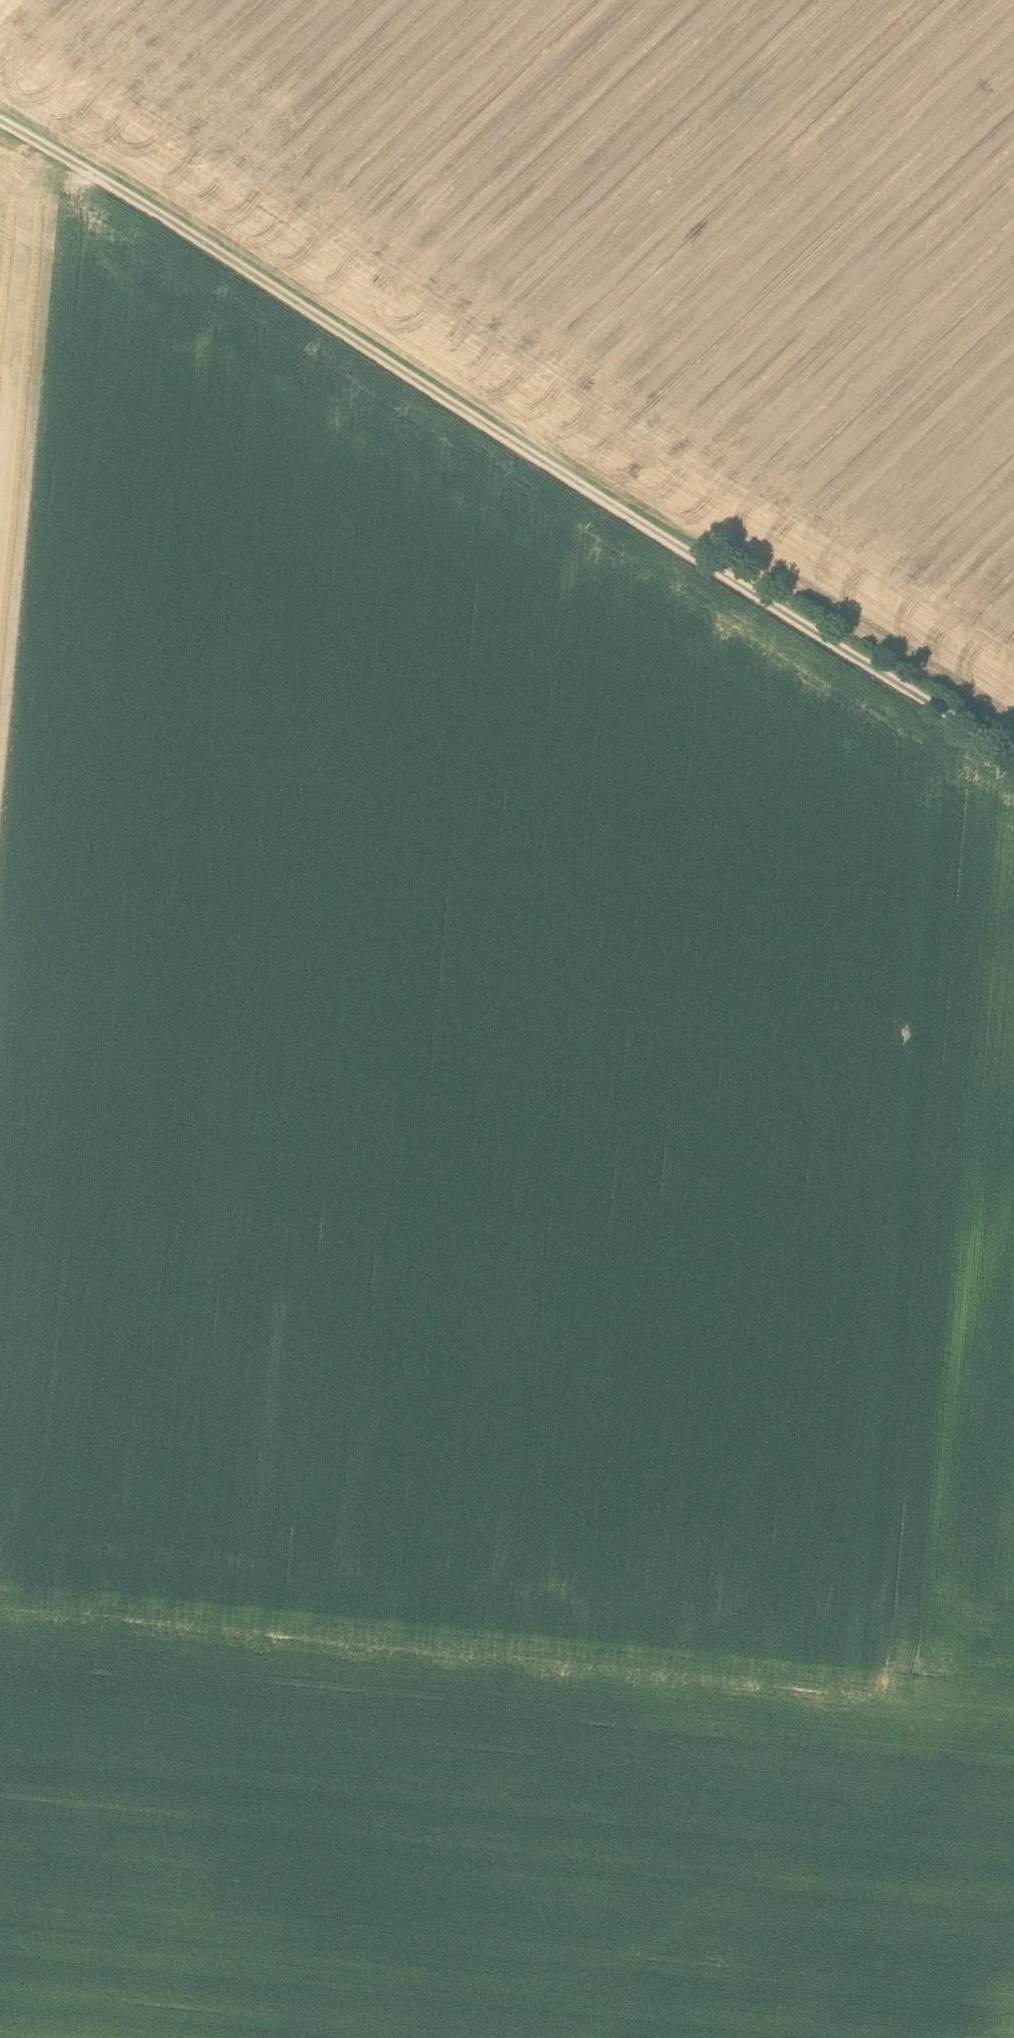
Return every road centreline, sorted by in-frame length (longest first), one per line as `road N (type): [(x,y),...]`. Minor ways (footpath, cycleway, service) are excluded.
road 1 (track): [(0,120),(1013,754)]

